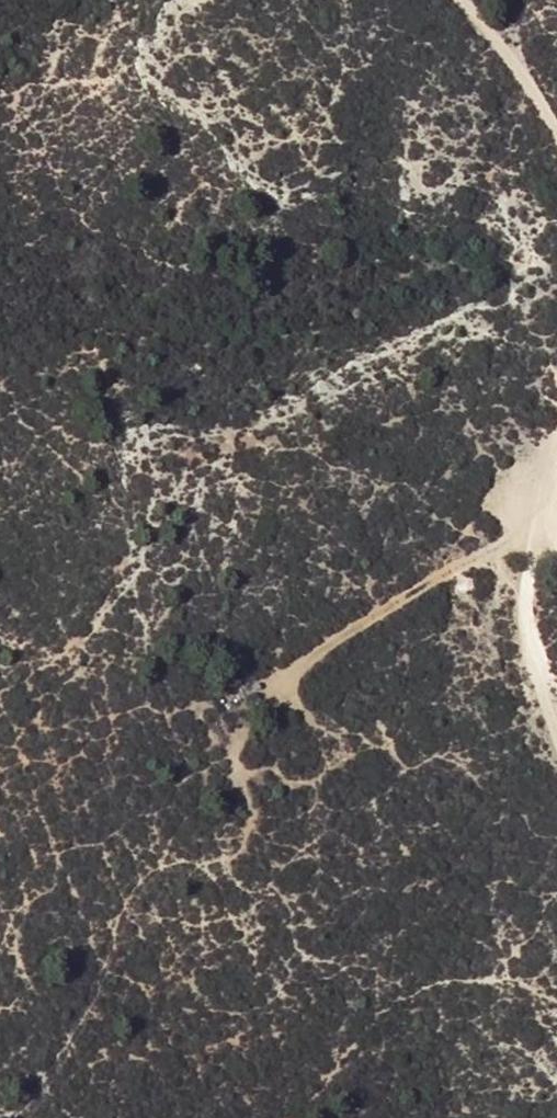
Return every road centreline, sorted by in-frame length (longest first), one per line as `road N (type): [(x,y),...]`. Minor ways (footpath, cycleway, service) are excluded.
road 1 (track): [(556,741),(532,671),(526,552),(528,497),(556,412)]
road 2 (track): [(556,111),(471,0)]

